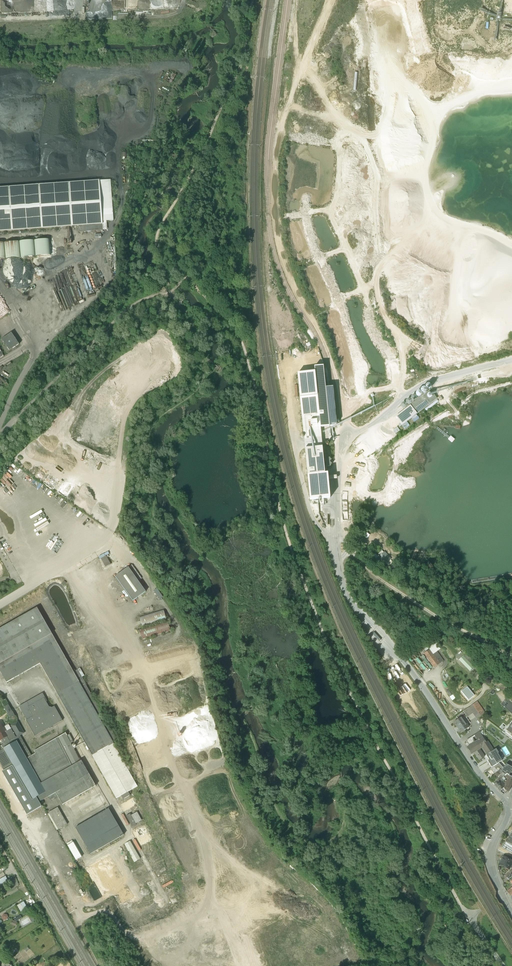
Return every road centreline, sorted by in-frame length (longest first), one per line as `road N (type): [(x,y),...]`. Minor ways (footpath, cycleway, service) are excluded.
road 1 (track): [(471,919),(313,606),(247,353),(185,278)]
road 2 (track): [(295,0),(289,56),(313,83),(276,152),(277,251),(322,338),(346,433),(355,438)]
road 3 (track): [(185,278),(164,258),(164,246),(238,75),(254,0)]
road 4 (track): [(511,658),(449,626),(335,547)]
road 5 (unclassified): [(508,802),(476,769),(400,659)]

